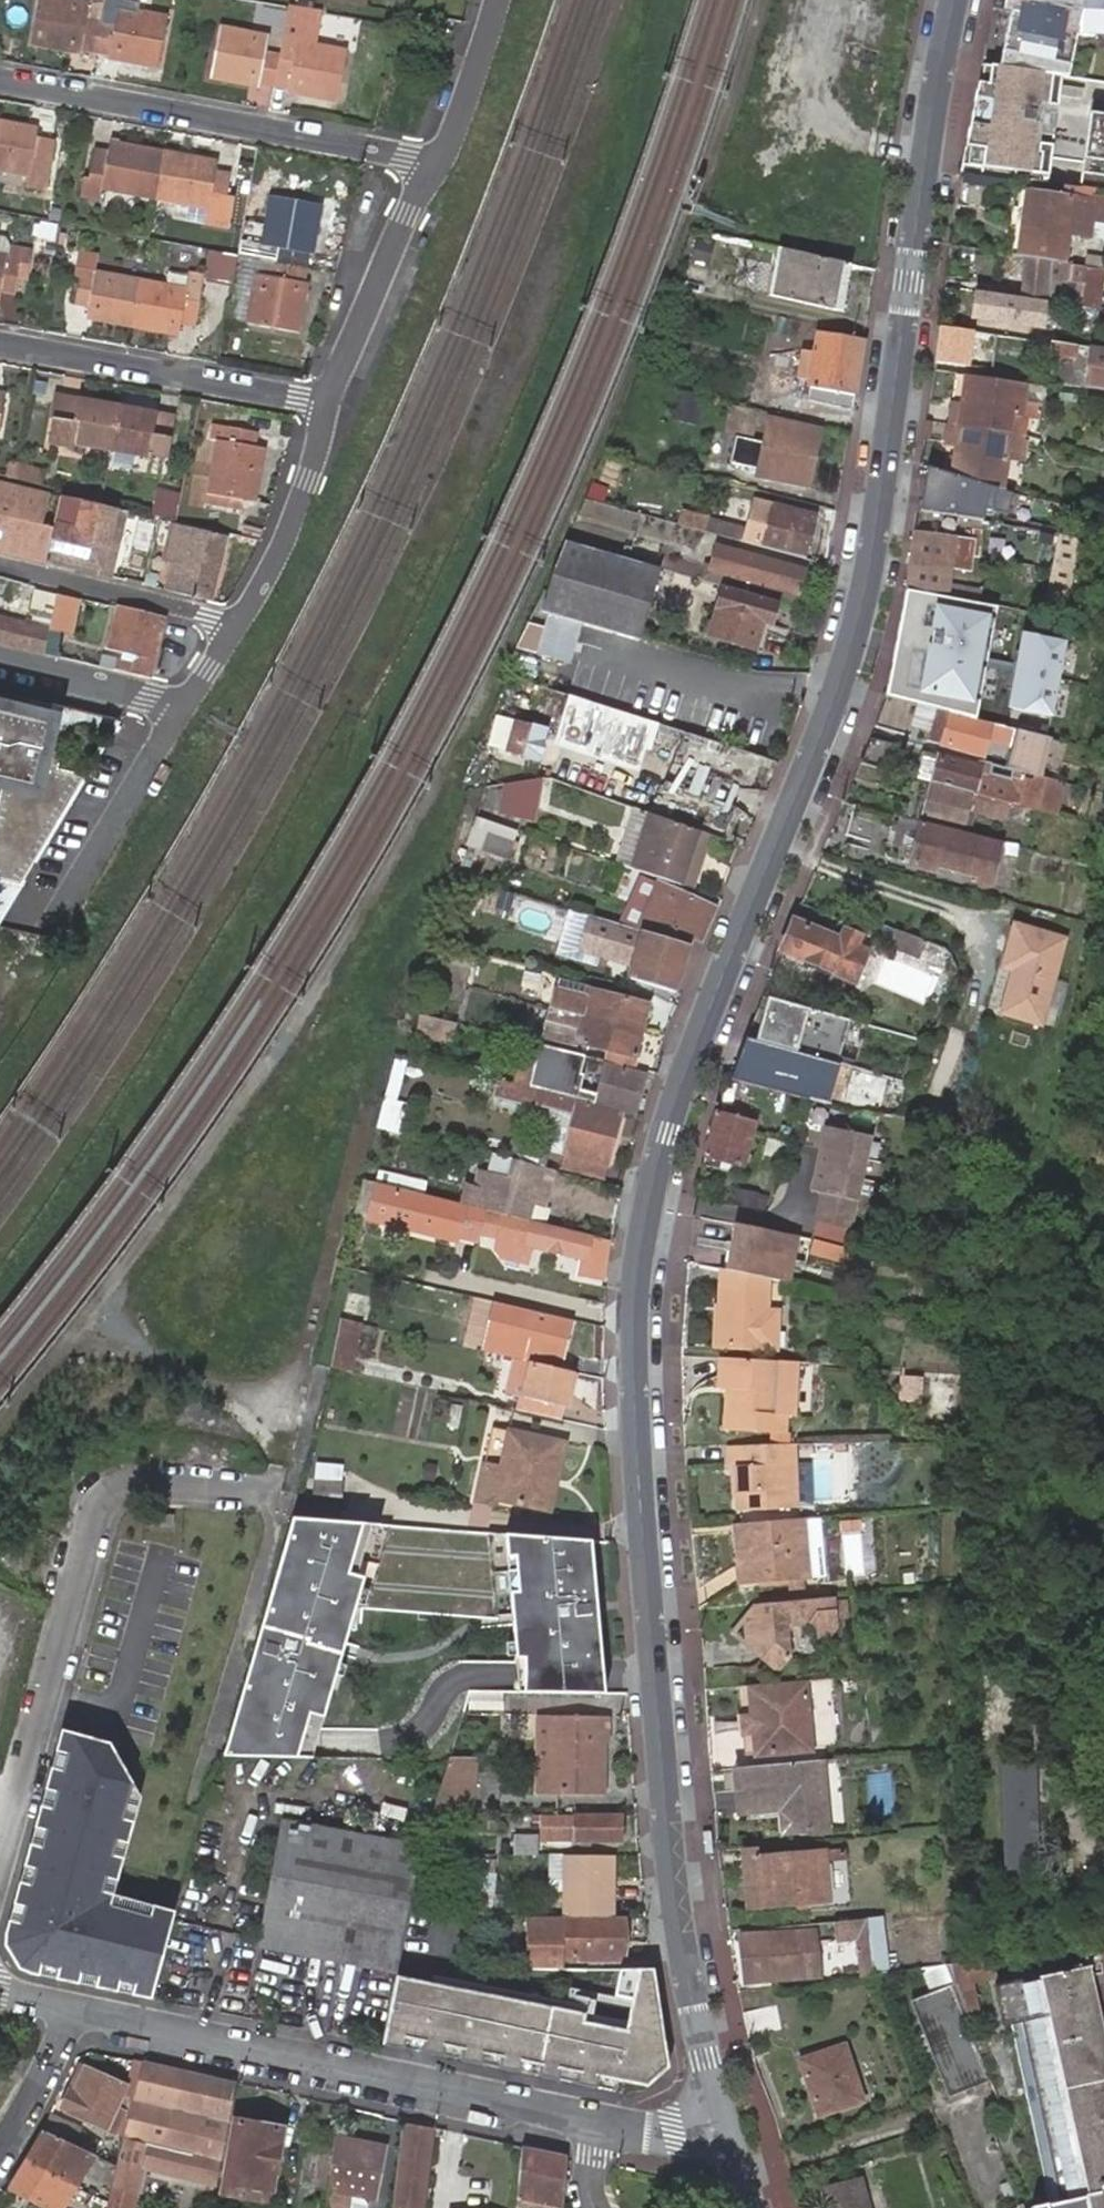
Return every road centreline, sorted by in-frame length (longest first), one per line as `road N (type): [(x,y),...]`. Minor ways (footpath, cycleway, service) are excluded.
road 1 (tertiary): [(724,2125),(695,2004),(668,1828),(641,1285),(688,1072),(853,655),(877,547),(958,0)]
road 2 (residential): [(0,1859),(98,1507),(119,1486),(148,1482),(275,1494)]
road 3 (residential): [(600,2125),(75,2010)]
road 4 (residential): [(445,163),(0,79)]
road 5 (residential): [(0,344),(339,407)]
road 6 (residential): [(236,622),(180,714),(0,665)]
road 7 (residential): [(445,163),(339,407)]
road 8 (residential): [(236,622),(0,565)]
road 9 (residential): [(339,407),(236,622)]
road 10 (residential): [(495,0),(445,163)]
road 11 (residential): [(75,2010),(0,2151)]
road 12 (residential): [(724,2125),(676,2140),(600,2125)]

